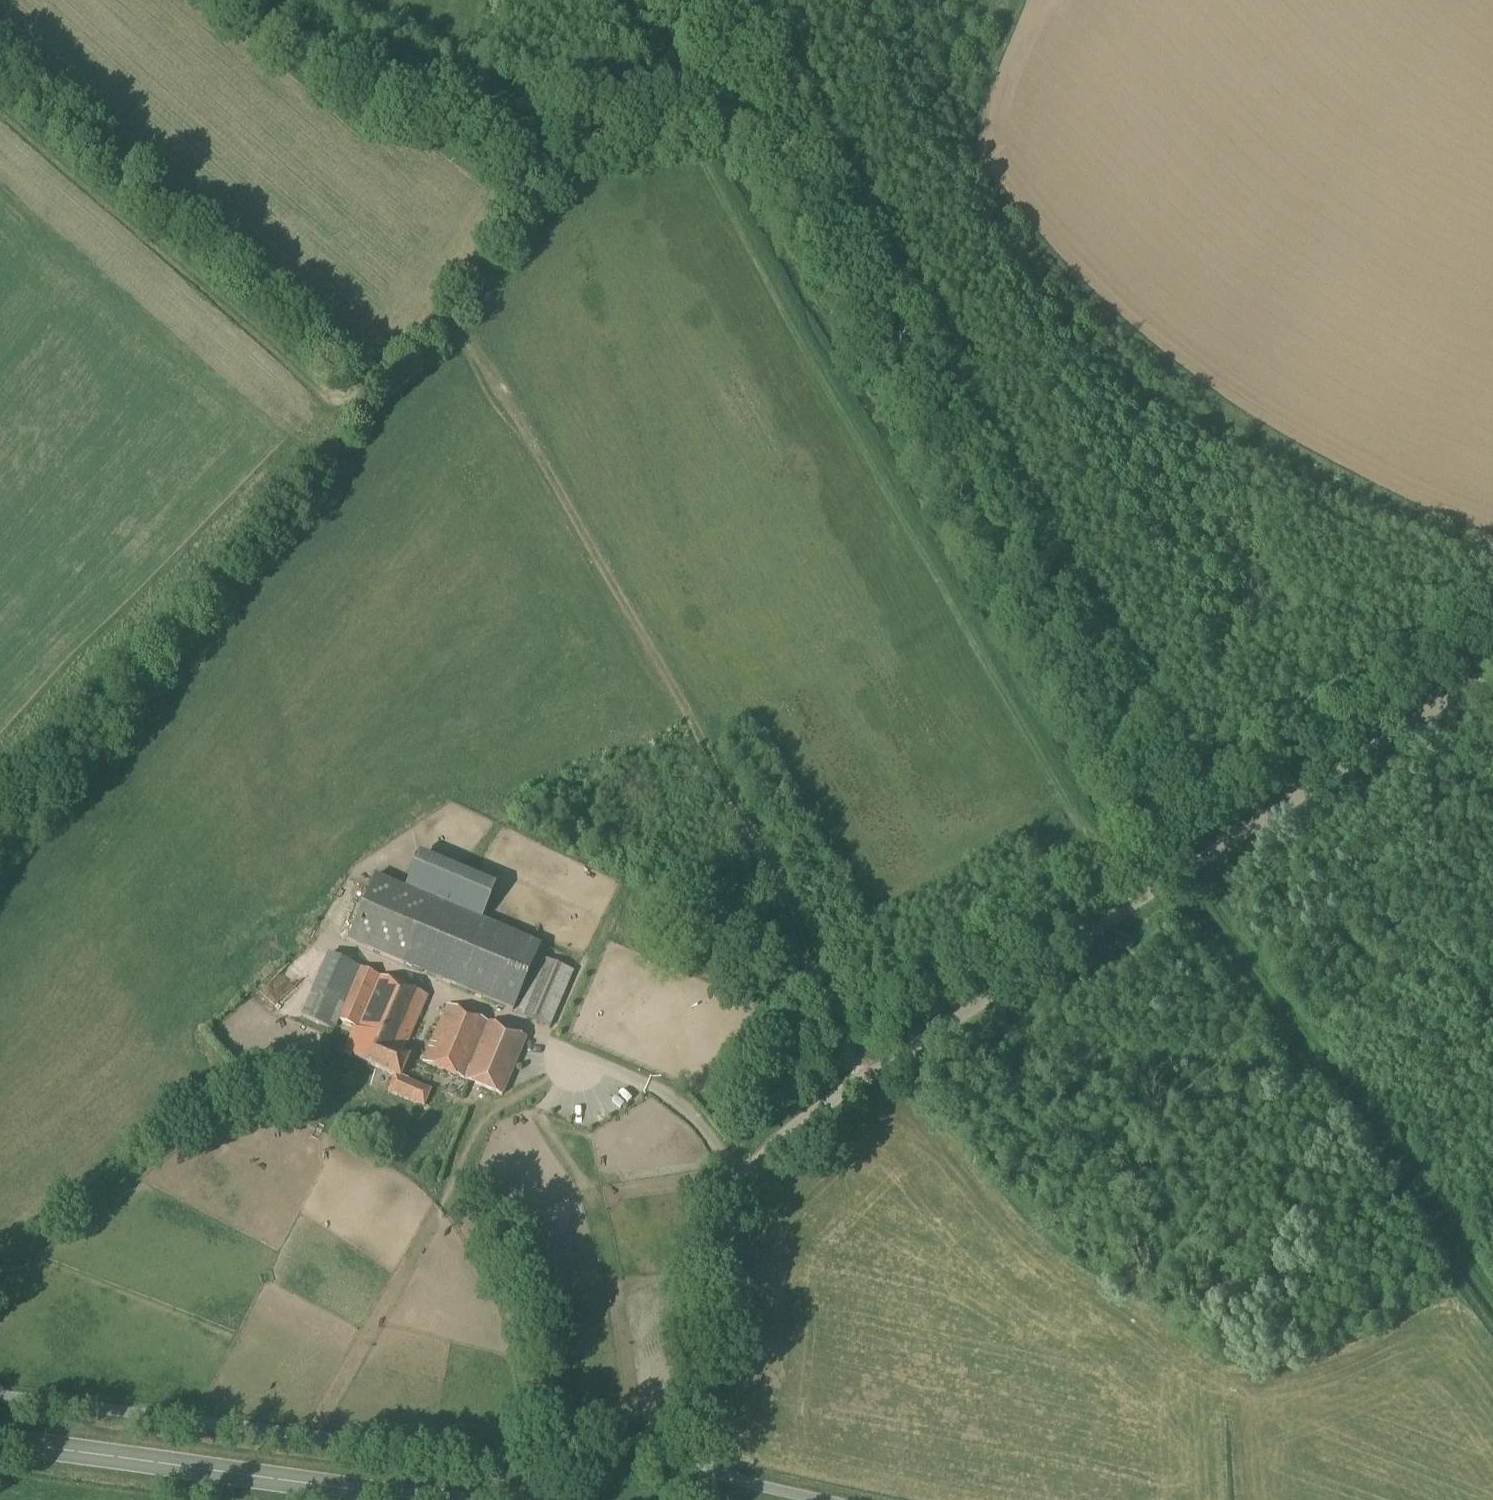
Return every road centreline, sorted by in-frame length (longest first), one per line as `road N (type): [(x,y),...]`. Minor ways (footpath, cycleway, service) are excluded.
road 1 (unclassified): [(704,1499),(726,1241),(756,1164),(861,1081),(1492,669)]
road 2 (secondary): [(403,1499),(0,1447)]

